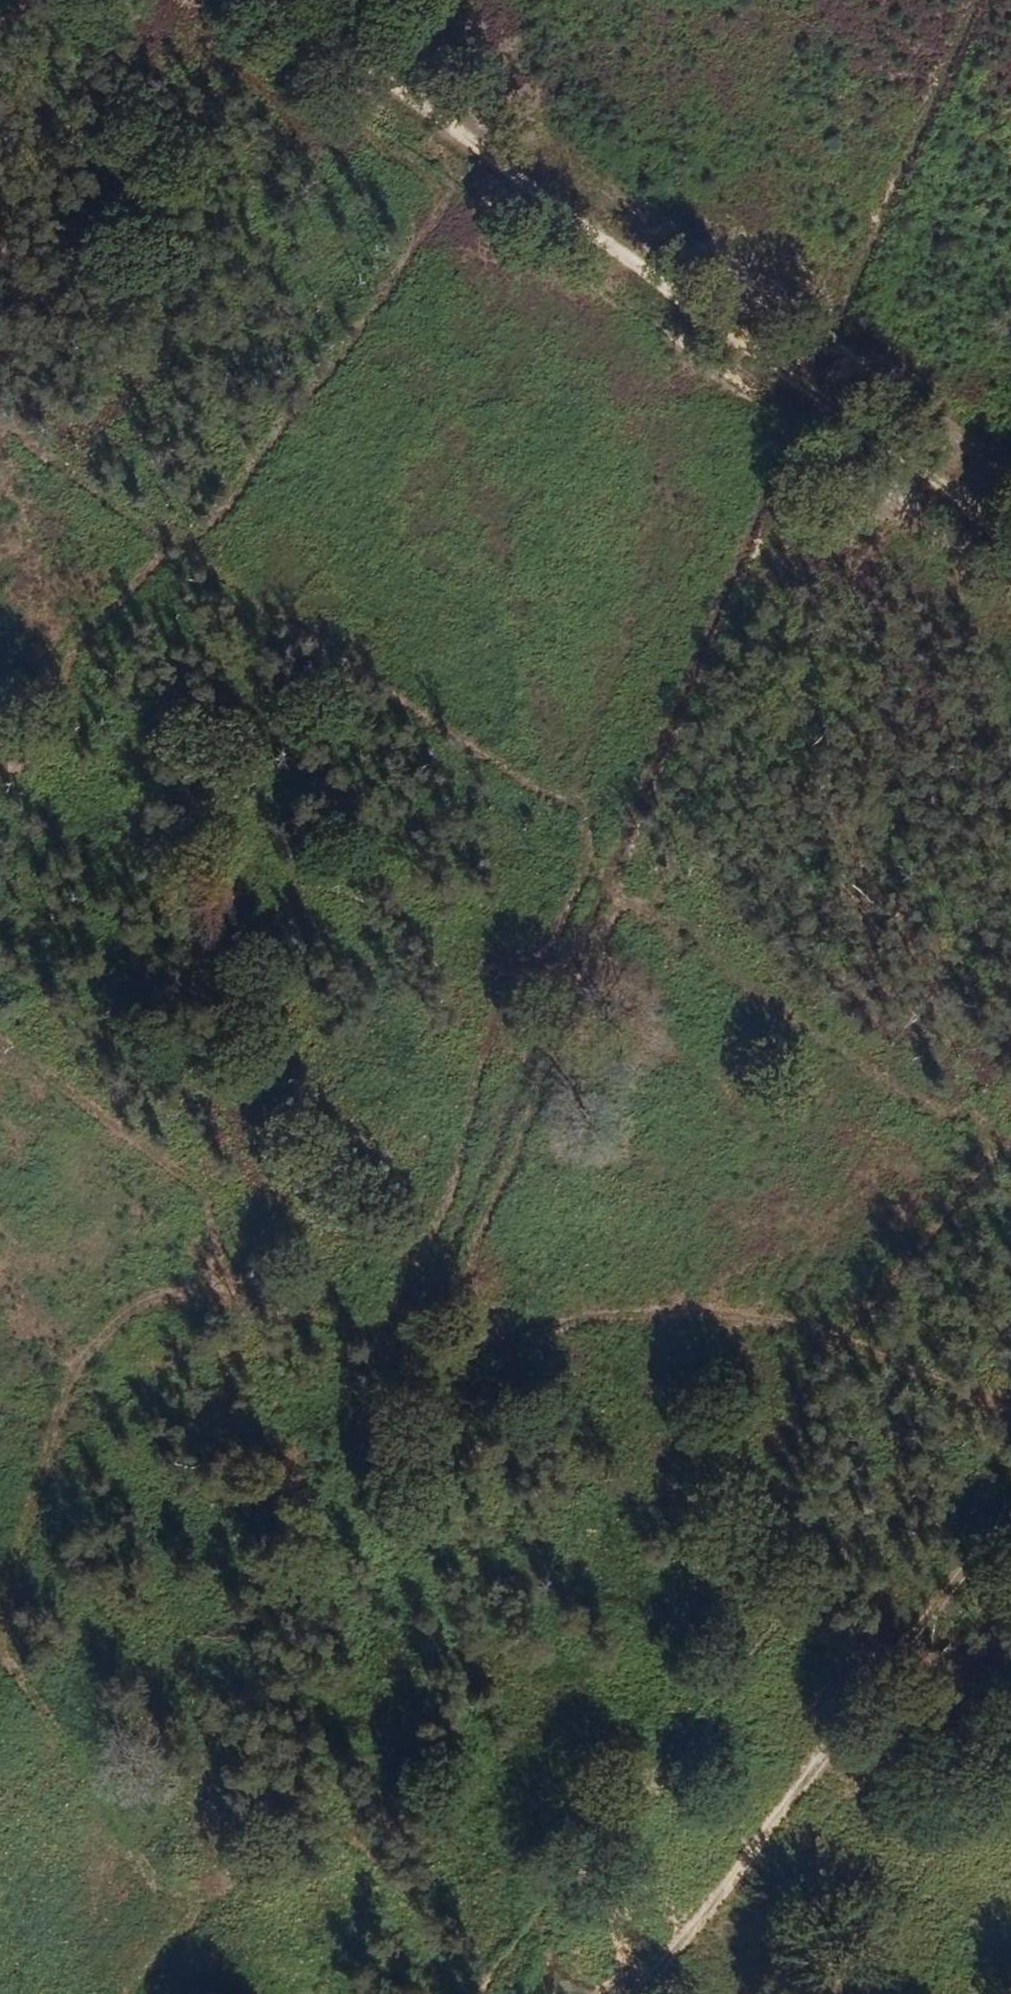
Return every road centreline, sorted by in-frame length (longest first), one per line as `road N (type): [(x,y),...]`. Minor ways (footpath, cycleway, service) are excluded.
road 1 (track): [(1010,531),(300,0)]
road 2 (track): [(651,1993),(1010,1515)]

